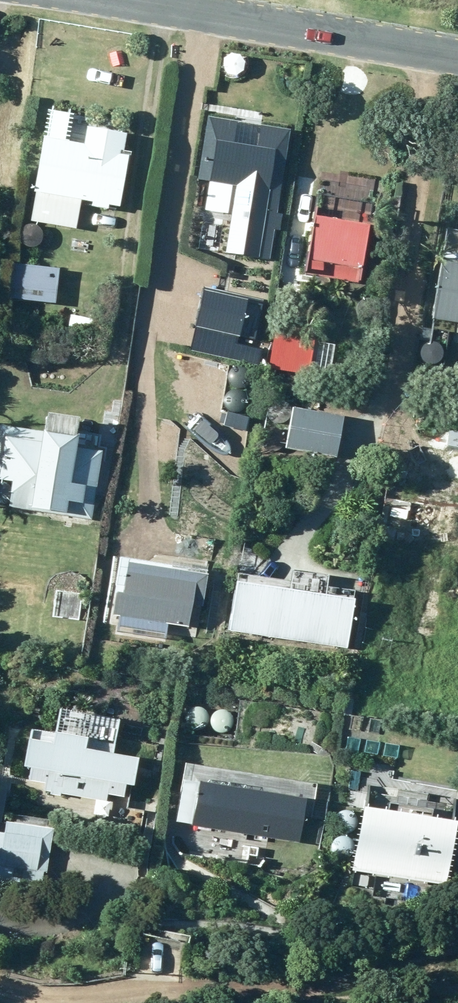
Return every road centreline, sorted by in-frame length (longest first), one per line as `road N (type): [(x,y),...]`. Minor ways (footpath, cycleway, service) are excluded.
road 1 (tertiary): [(107,0),(457,57)]
road 2 (residential): [(0,980),(55,1000),(286,998)]

